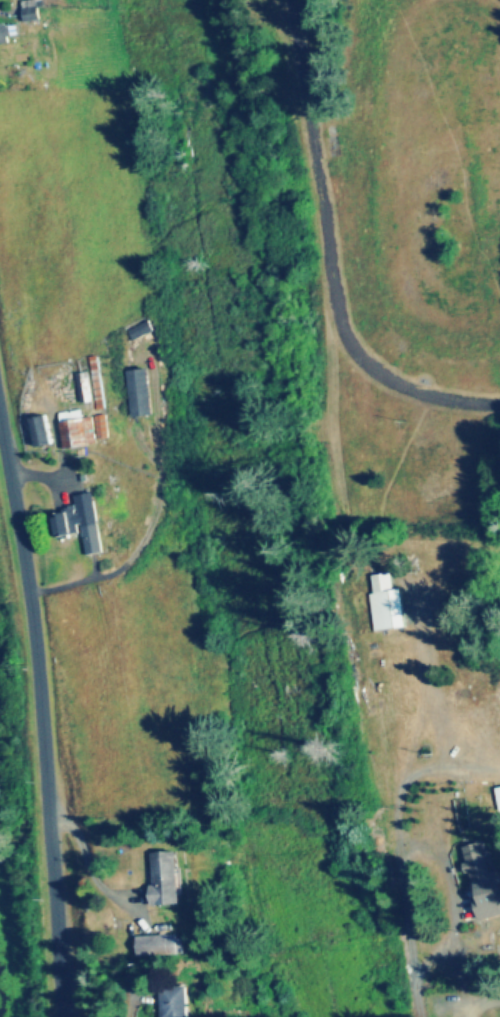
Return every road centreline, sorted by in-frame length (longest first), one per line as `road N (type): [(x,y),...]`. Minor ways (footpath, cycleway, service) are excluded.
road 1 (residential): [(63,1016),(35,652),(0,442)]
road 2 (residential): [(340,303),(293,0)]
road 3 (residential): [(499,406),(450,400),(379,373),(349,339),(340,303)]
road 4 (residential): [(471,1016),(441,830)]

